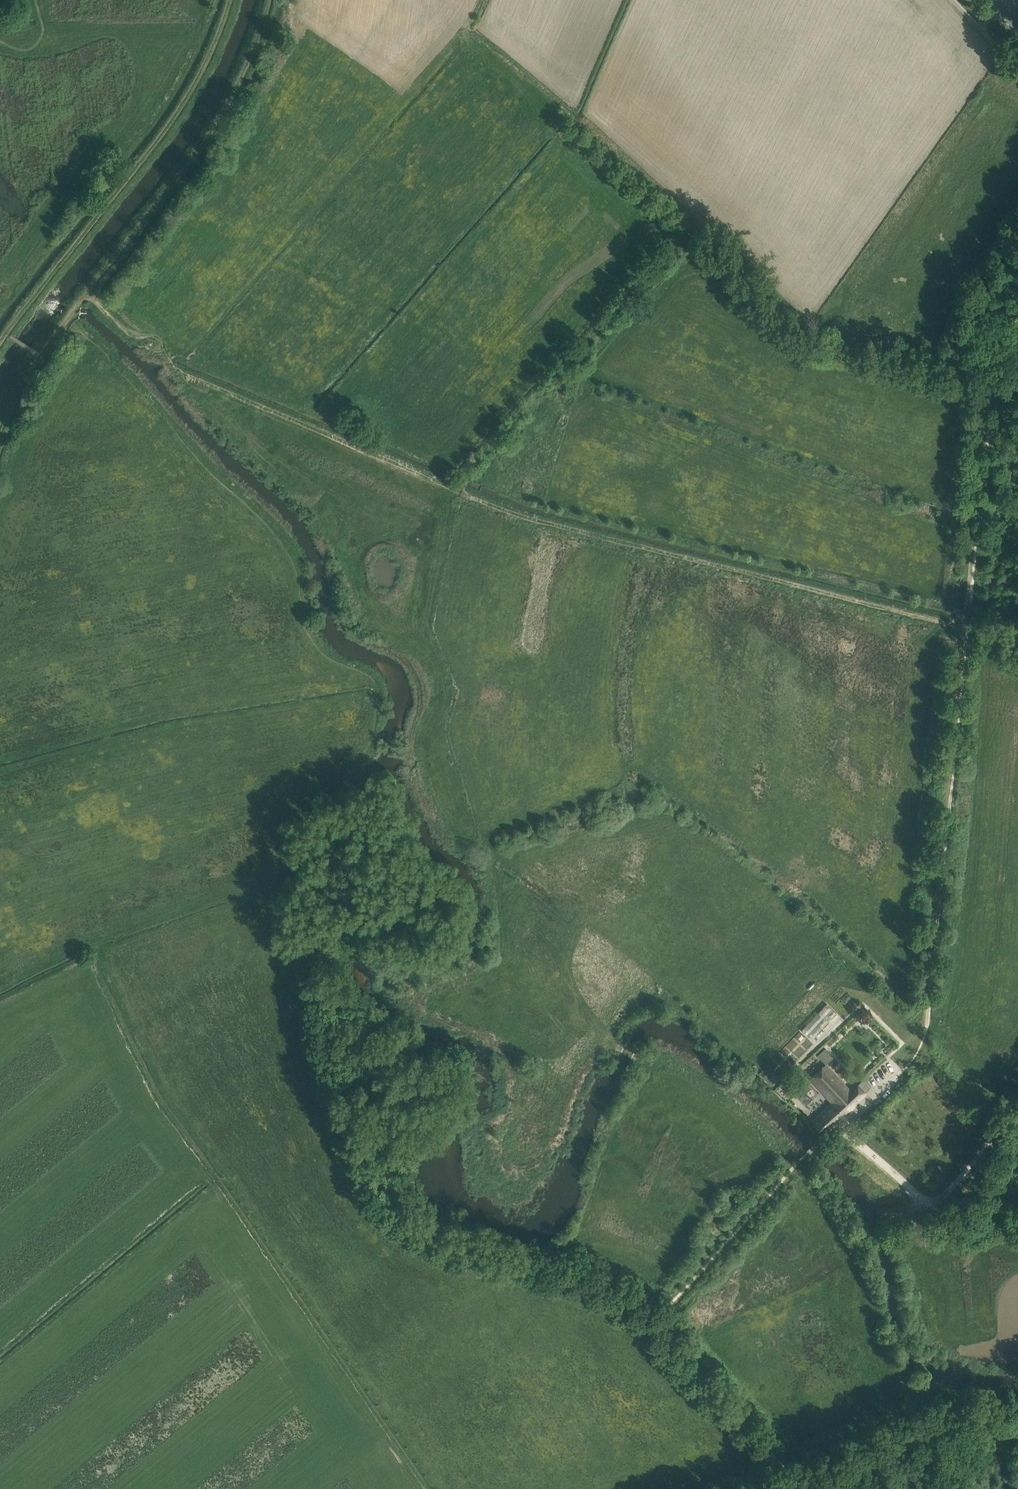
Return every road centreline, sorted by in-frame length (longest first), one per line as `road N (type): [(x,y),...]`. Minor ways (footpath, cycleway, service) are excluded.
road 1 (track): [(226,0),(179,96),(0,326)]
road 2 (track): [(267,0),(230,97),(84,295)]
road 3 (track): [(787,1477),(952,1410)]
road 4 (track): [(1017,231),(970,345)]

